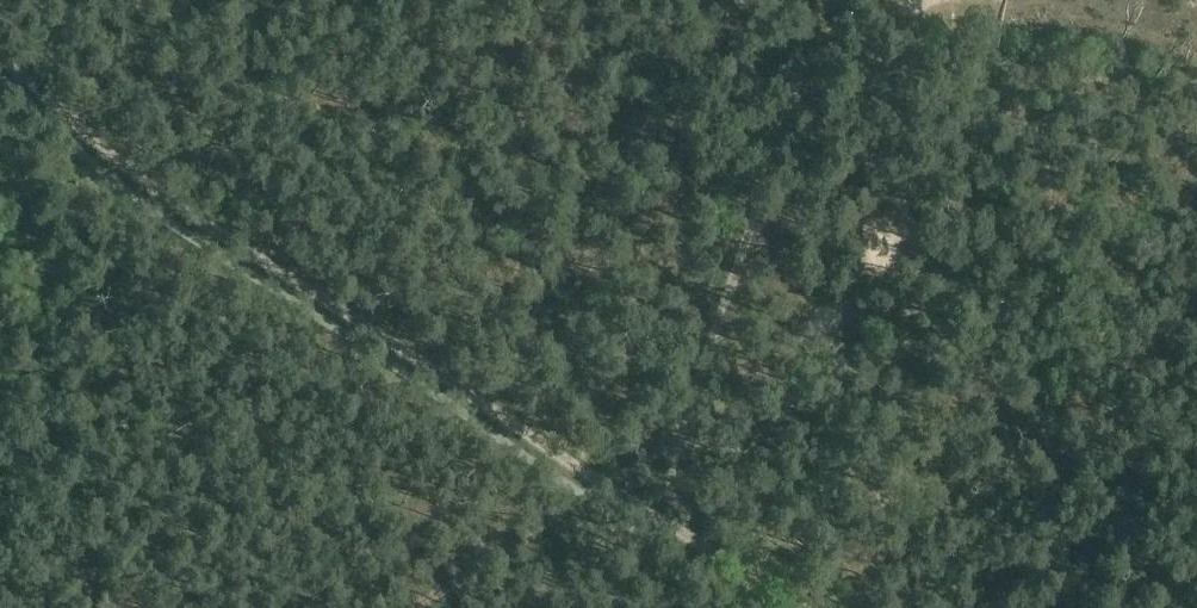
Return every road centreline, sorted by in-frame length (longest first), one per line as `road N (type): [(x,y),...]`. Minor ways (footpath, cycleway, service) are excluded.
road 1 (track): [(597,483),(160,192),(0,63)]
road 2 (track): [(764,173),(671,456),(638,509)]
road 3 (track): [(951,0),(943,10),(862,28),(831,46),(764,173)]
road 4 (track): [(597,483),(416,607)]
road 5 (track): [(803,607),(638,509)]

